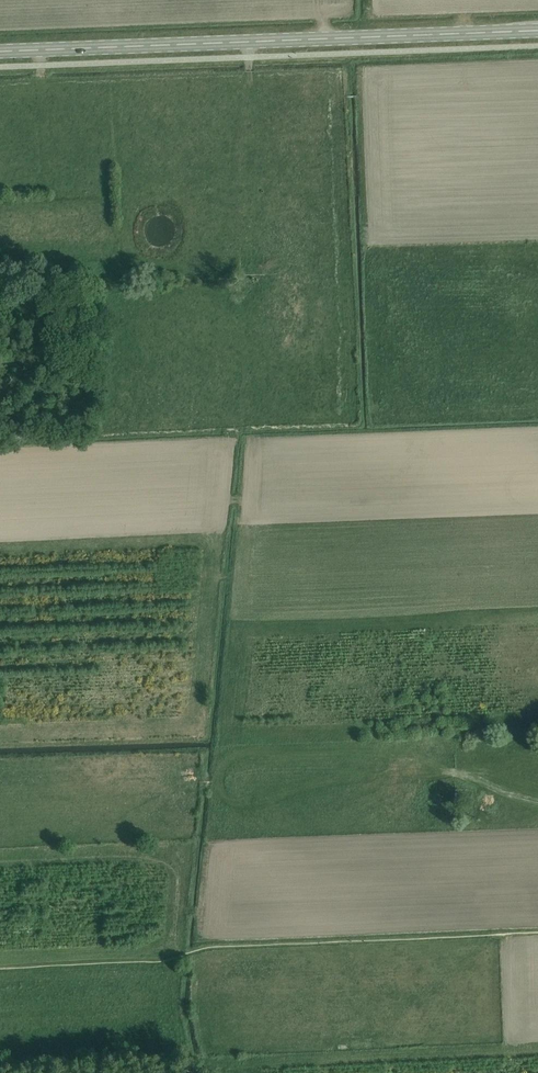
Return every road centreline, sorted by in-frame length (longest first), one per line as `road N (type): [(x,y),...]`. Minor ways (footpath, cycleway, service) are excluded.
road 1 (tertiary): [(0,51),(537,30)]

